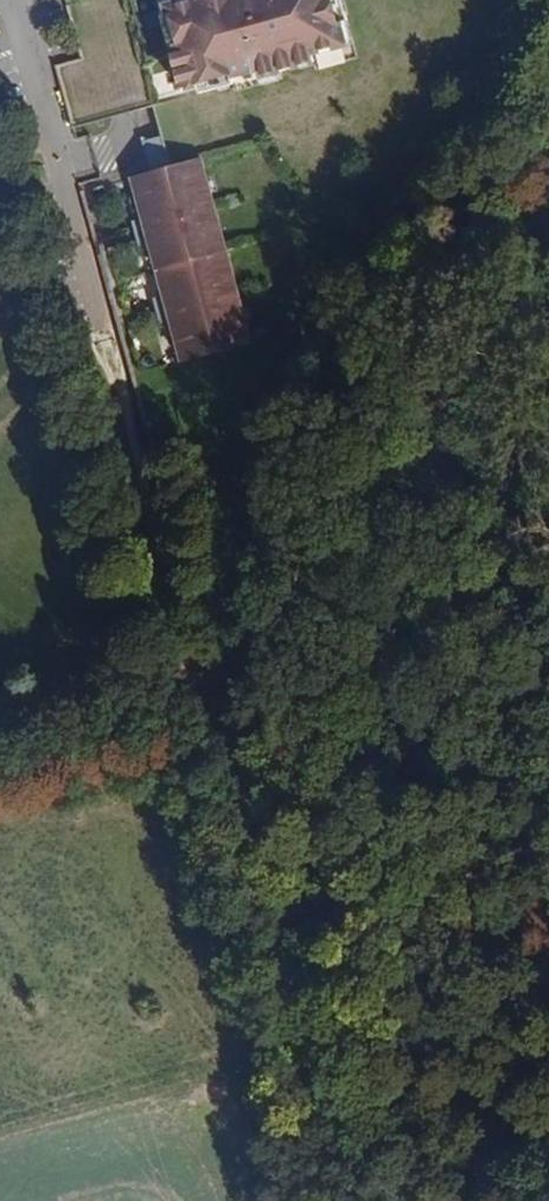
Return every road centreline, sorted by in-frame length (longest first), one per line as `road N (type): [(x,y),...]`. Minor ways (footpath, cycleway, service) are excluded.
road 1 (track): [(263,923),(297,334),(324,287),(476,125),(538,0)]
road 2 (track): [(403,1200),(350,1143),(263,923),(104,342)]
road 3 (residential): [(13,0),(104,342)]

